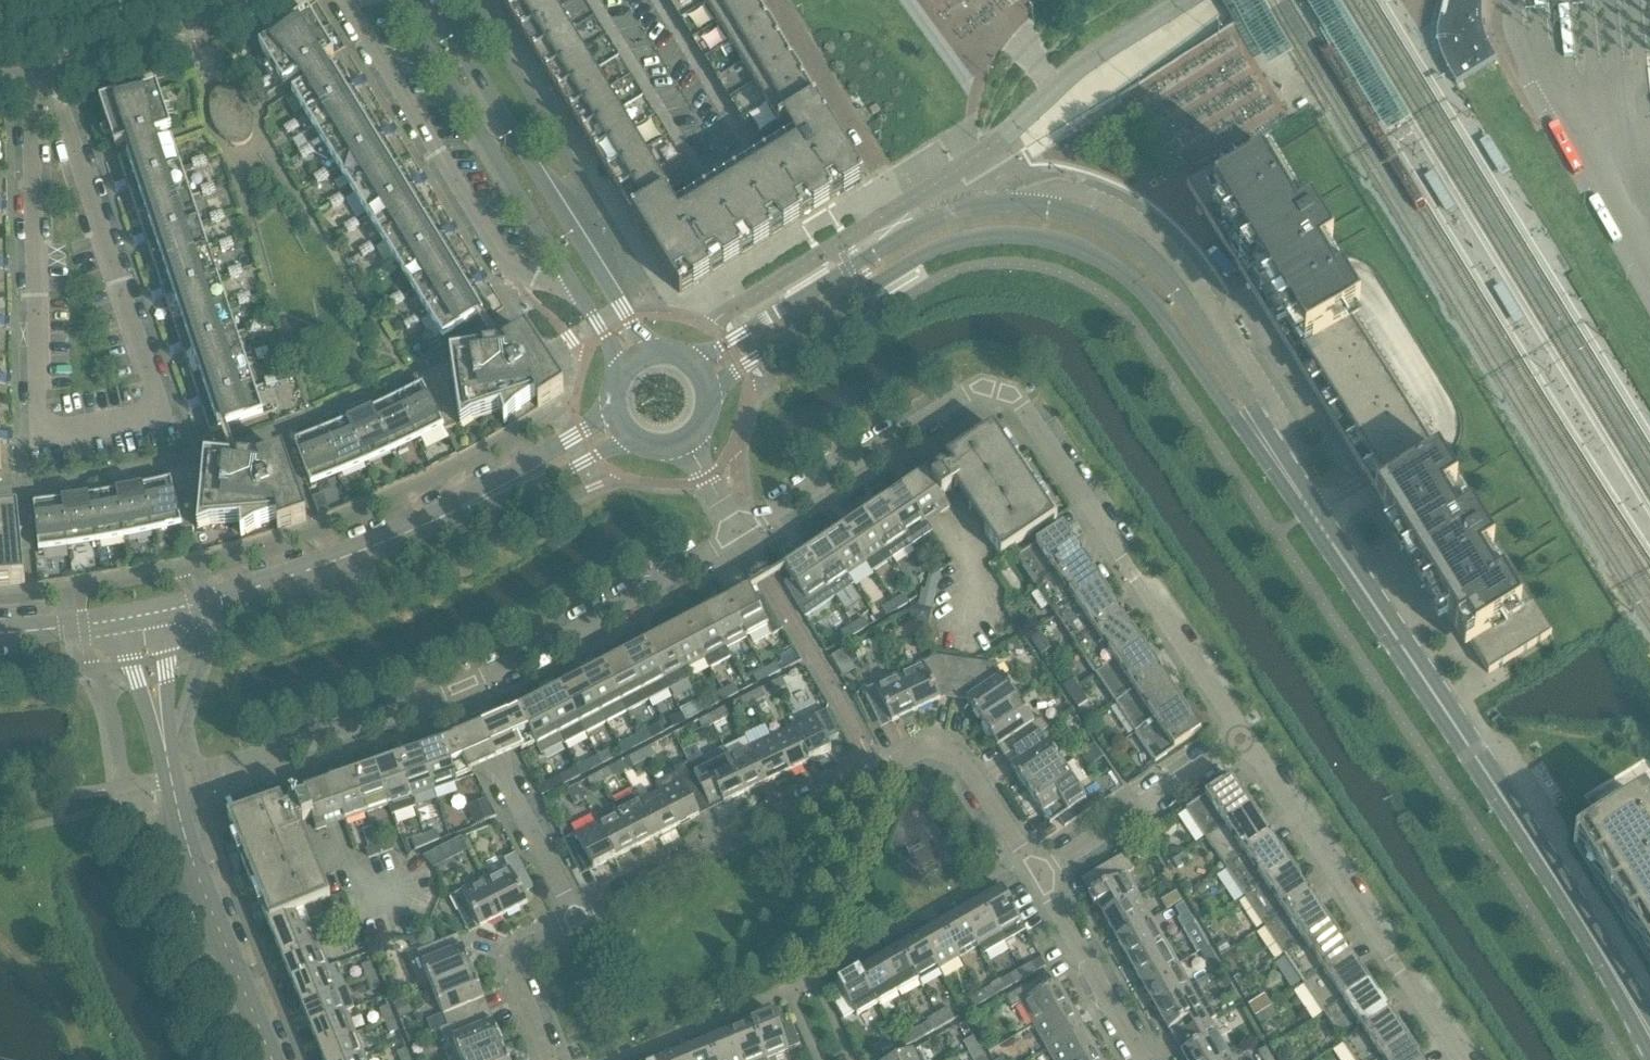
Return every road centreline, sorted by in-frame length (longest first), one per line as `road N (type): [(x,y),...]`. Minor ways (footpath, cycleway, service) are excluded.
road 1 (residential): [(50,73),(161,409),(56,437),(44,432),(27,77)]
road 2 (tertiary): [(1265,447),(1248,398),(1177,287),(1136,244),(1085,215),(1015,204),(986,204),(912,230),(691,364)]
road 3 (tertiary): [(1649,1035),(1512,812),(1265,447)]
road 4 (tertiary): [(708,394),(951,245),(1049,239),(1105,262),(1142,289),(1232,416),(1265,447)]
road 5 (residential): [(1240,741),(1026,417),(1007,399),(986,395)]
road 6 (tertiary): [(650,354),(431,0)]
road 7 (residential): [(1457,1059),(1240,741)]
road 8 (residential): [(345,0),(498,256),(575,288)]
road 9 (tertiary): [(398,0),(575,288)]
road 10 (residential): [(575,922),(877,772)]
road 11 (residential): [(463,690),(595,626),(743,535)]
road 12 (residential): [(170,778),(378,724),(463,690)]
road 13 (unclassified): [(271,1059),(170,778)]
road 14 (residential): [(743,535),(986,395)]
road 15 (residential): [(575,922),(463,690)]
road 16 (tertiary): [(403,534),(507,501),(631,437)]
road 17 (tertiary): [(167,611),(403,534)]
road 18 (residential): [(816,979),(1031,860)]
road 19 (tertiary): [(615,414),(403,534)]
road 20 (residential): [(1040,875),(1240,741)]
road 21 (residential): [(877,772),(931,744),(951,746),(968,760),(1031,860)]
road 22 (residential): [(50,73),(195,32),(253,0)]
road 23 (residential): [(1040,875),(1145,1059)]
road 24 (residential): [(804,965),(877,772)]
road 25 (residential): [(878,169),(774,0)]
road 26 (residential): [(543,1059),(510,966),(517,952),(575,922)]
road 27 (residential): [(623,1059),(787,991)]
road 28 (unclassified): [(166,752),(167,611)]
road 29 (unclassified): [(116,621),(166,752)]

